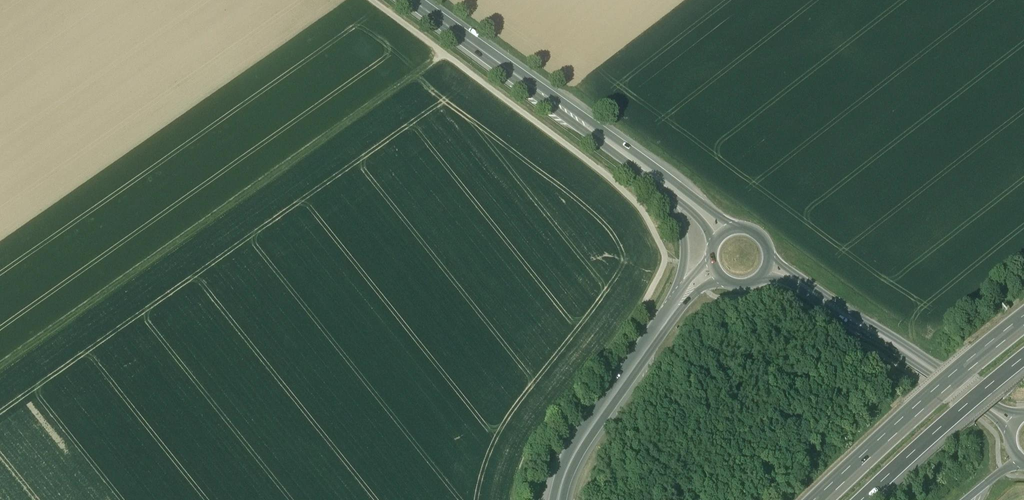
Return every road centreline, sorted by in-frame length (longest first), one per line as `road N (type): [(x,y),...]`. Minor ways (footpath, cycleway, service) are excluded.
road 1 (track): [(0,367),(443,52)]
road 2 (primary): [(1023,412),(994,405),(770,258)]
road 3 (primary): [(761,277),(796,286),(899,352),(1010,436)]
road 4 (motorway): [(562,499),(611,401),(684,305),(721,278)]
road 5 (motorway): [(1023,325),(823,499)]
road 6 (track): [(514,499),(545,426),(643,303)]
road 7 (motorway): [(672,301),(570,448),(553,499)]
road 8 (motorway): [(864,499),(1023,361)]
road 9 (primary): [(582,123),(414,0)]
road 10 (primary): [(739,227),(610,134),(582,123)]
road 11 (motorway): [(654,183),(682,232),(672,301)]

